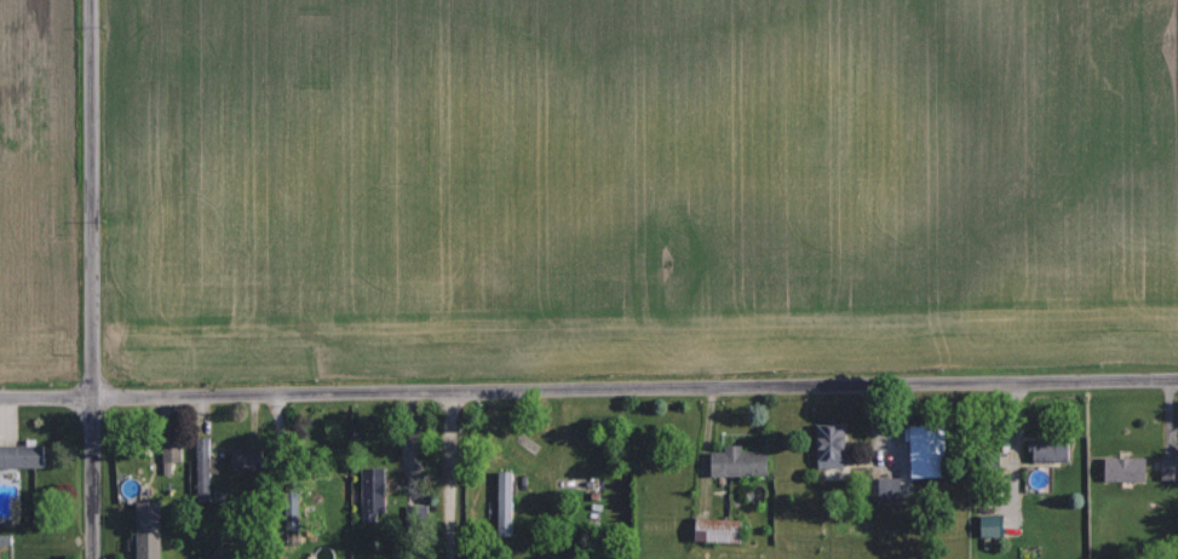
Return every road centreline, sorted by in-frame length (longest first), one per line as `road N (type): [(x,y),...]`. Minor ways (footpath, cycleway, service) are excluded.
road 1 (residential): [(91,396),(1177,377)]
road 2 (residential): [(91,558),(89,0)]

